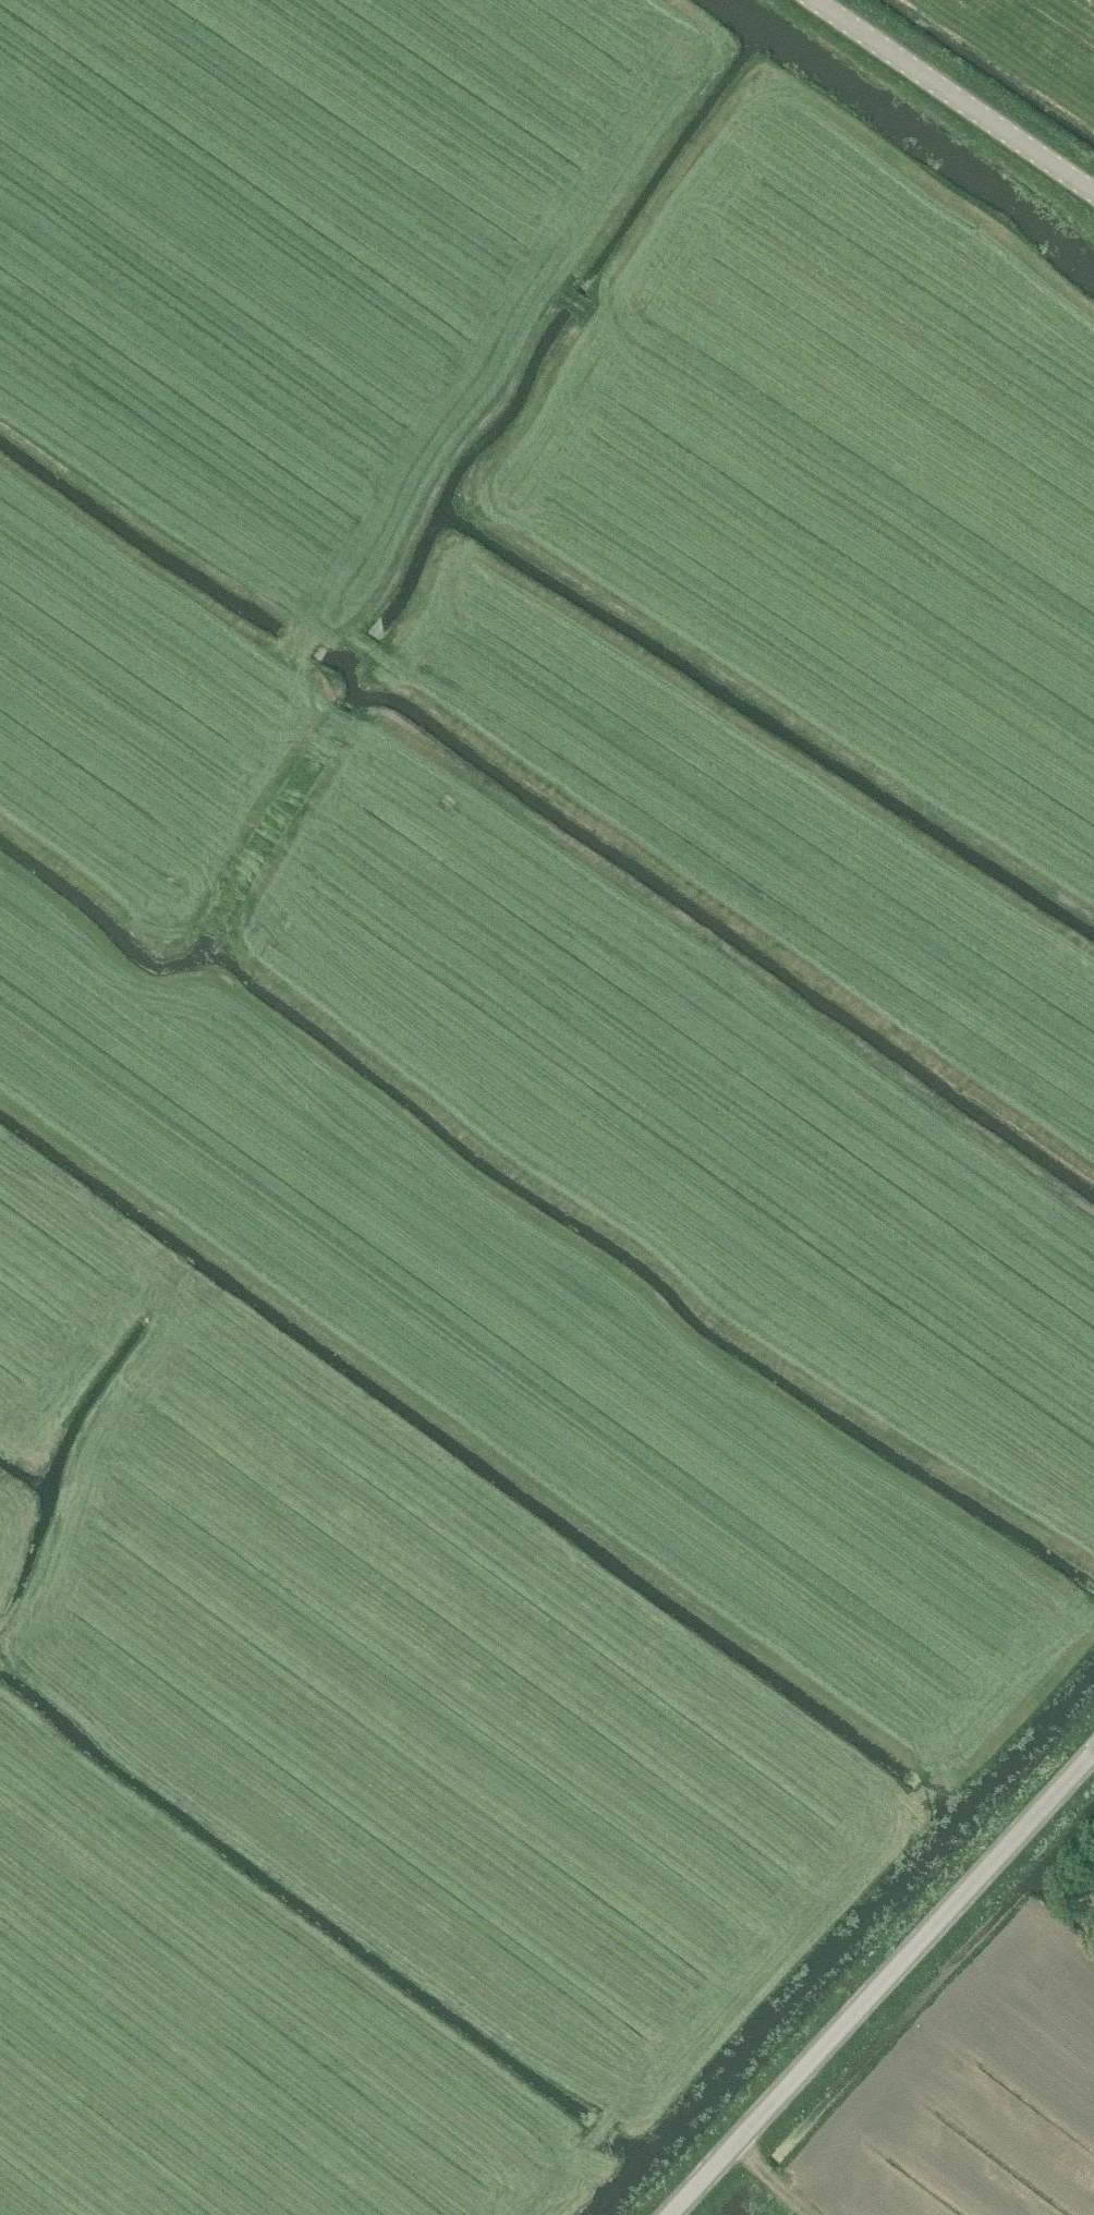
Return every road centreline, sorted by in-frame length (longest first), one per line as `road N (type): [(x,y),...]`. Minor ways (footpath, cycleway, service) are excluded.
road 1 (tertiary): [(684,2214),(1093,1757)]
road 2 (secondary): [(1093,193),(816,0)]

